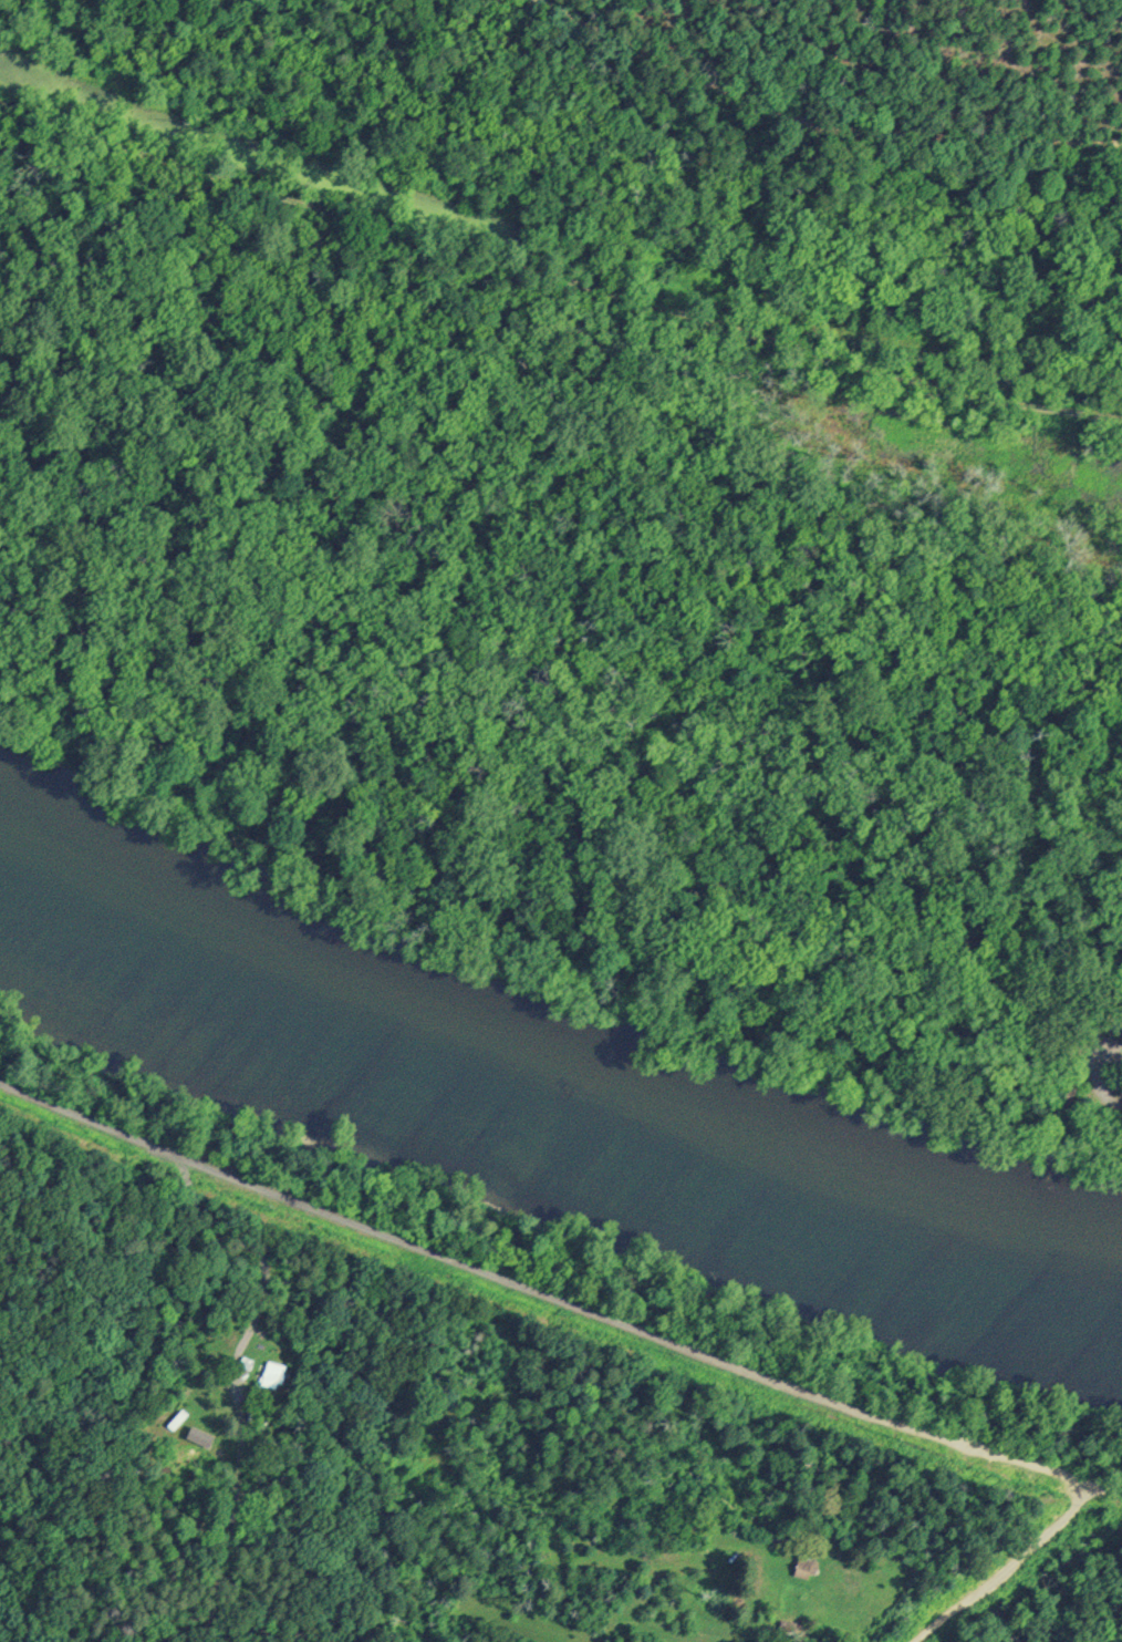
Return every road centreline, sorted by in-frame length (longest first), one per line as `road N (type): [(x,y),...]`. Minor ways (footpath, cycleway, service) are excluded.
road 1 (residential): [(1121,145),(840,132),(636,52),(538,0)]

